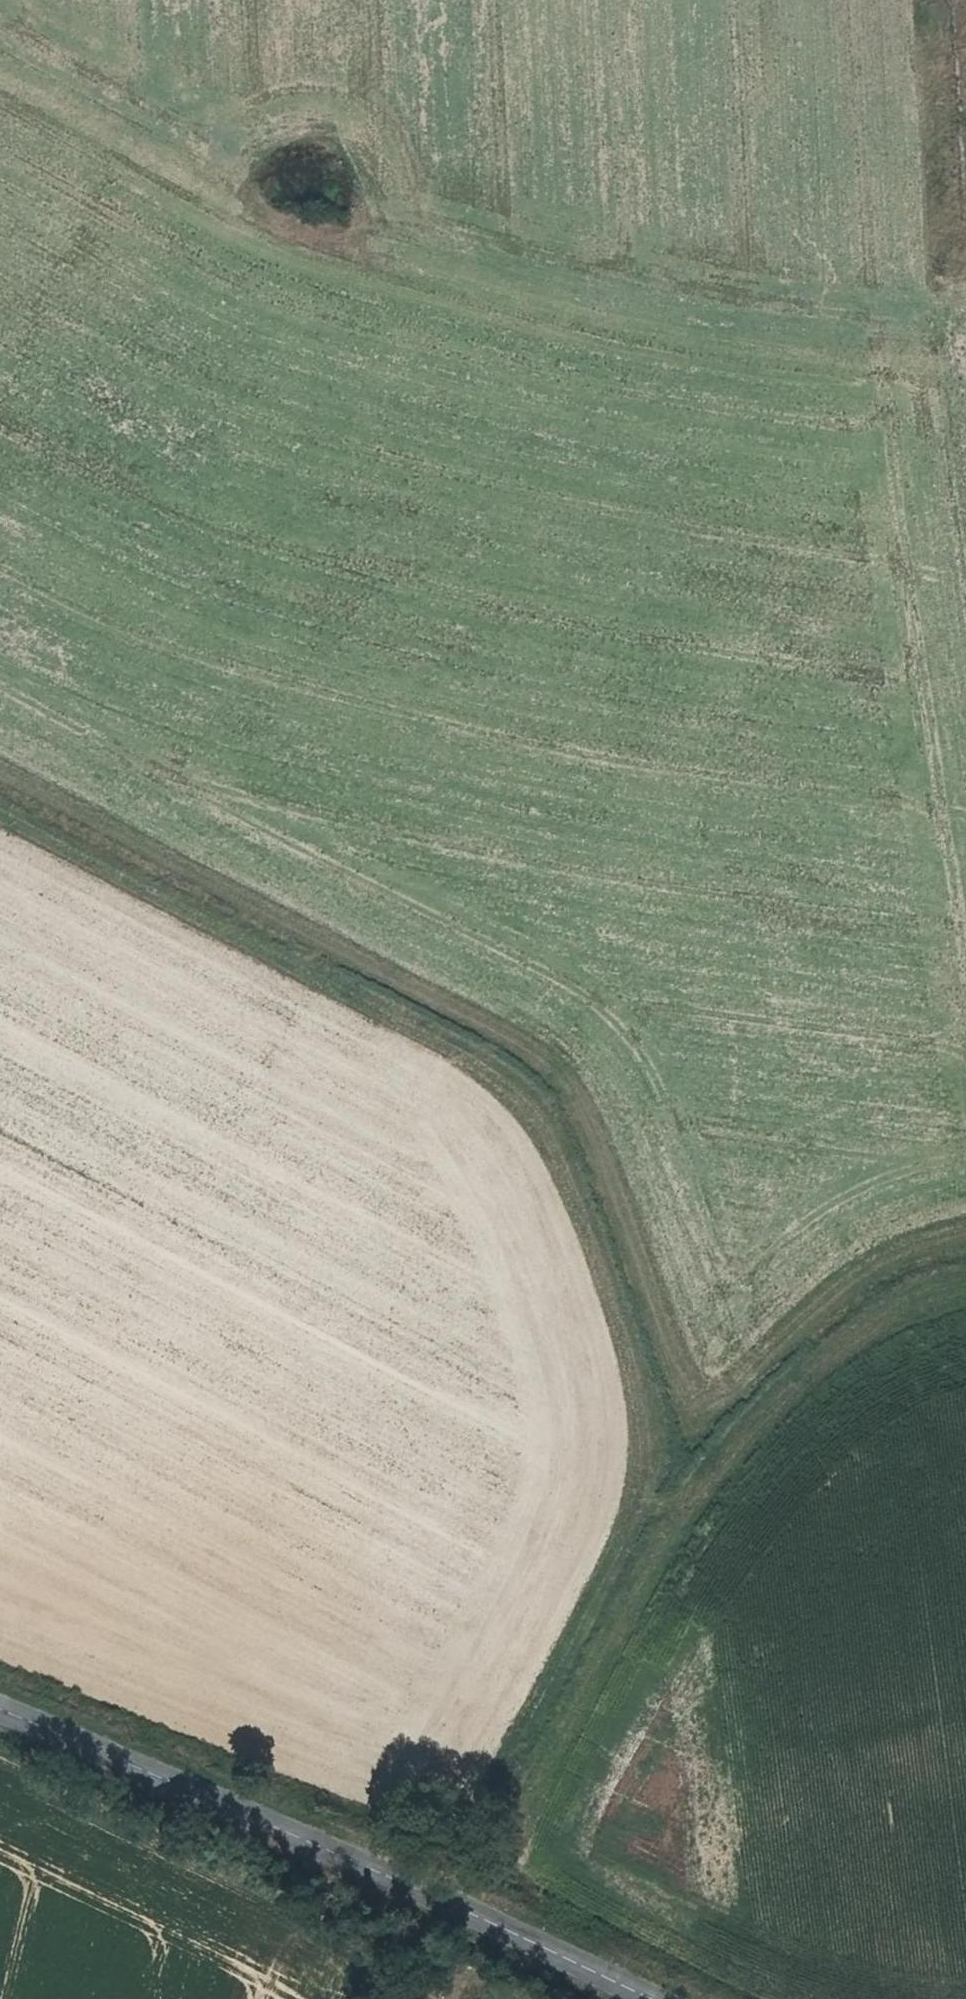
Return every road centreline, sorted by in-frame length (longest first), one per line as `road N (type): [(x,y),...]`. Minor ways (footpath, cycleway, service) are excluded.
road 1 (tertiary): [(648,1998),(414,1887),(0,1710)]

